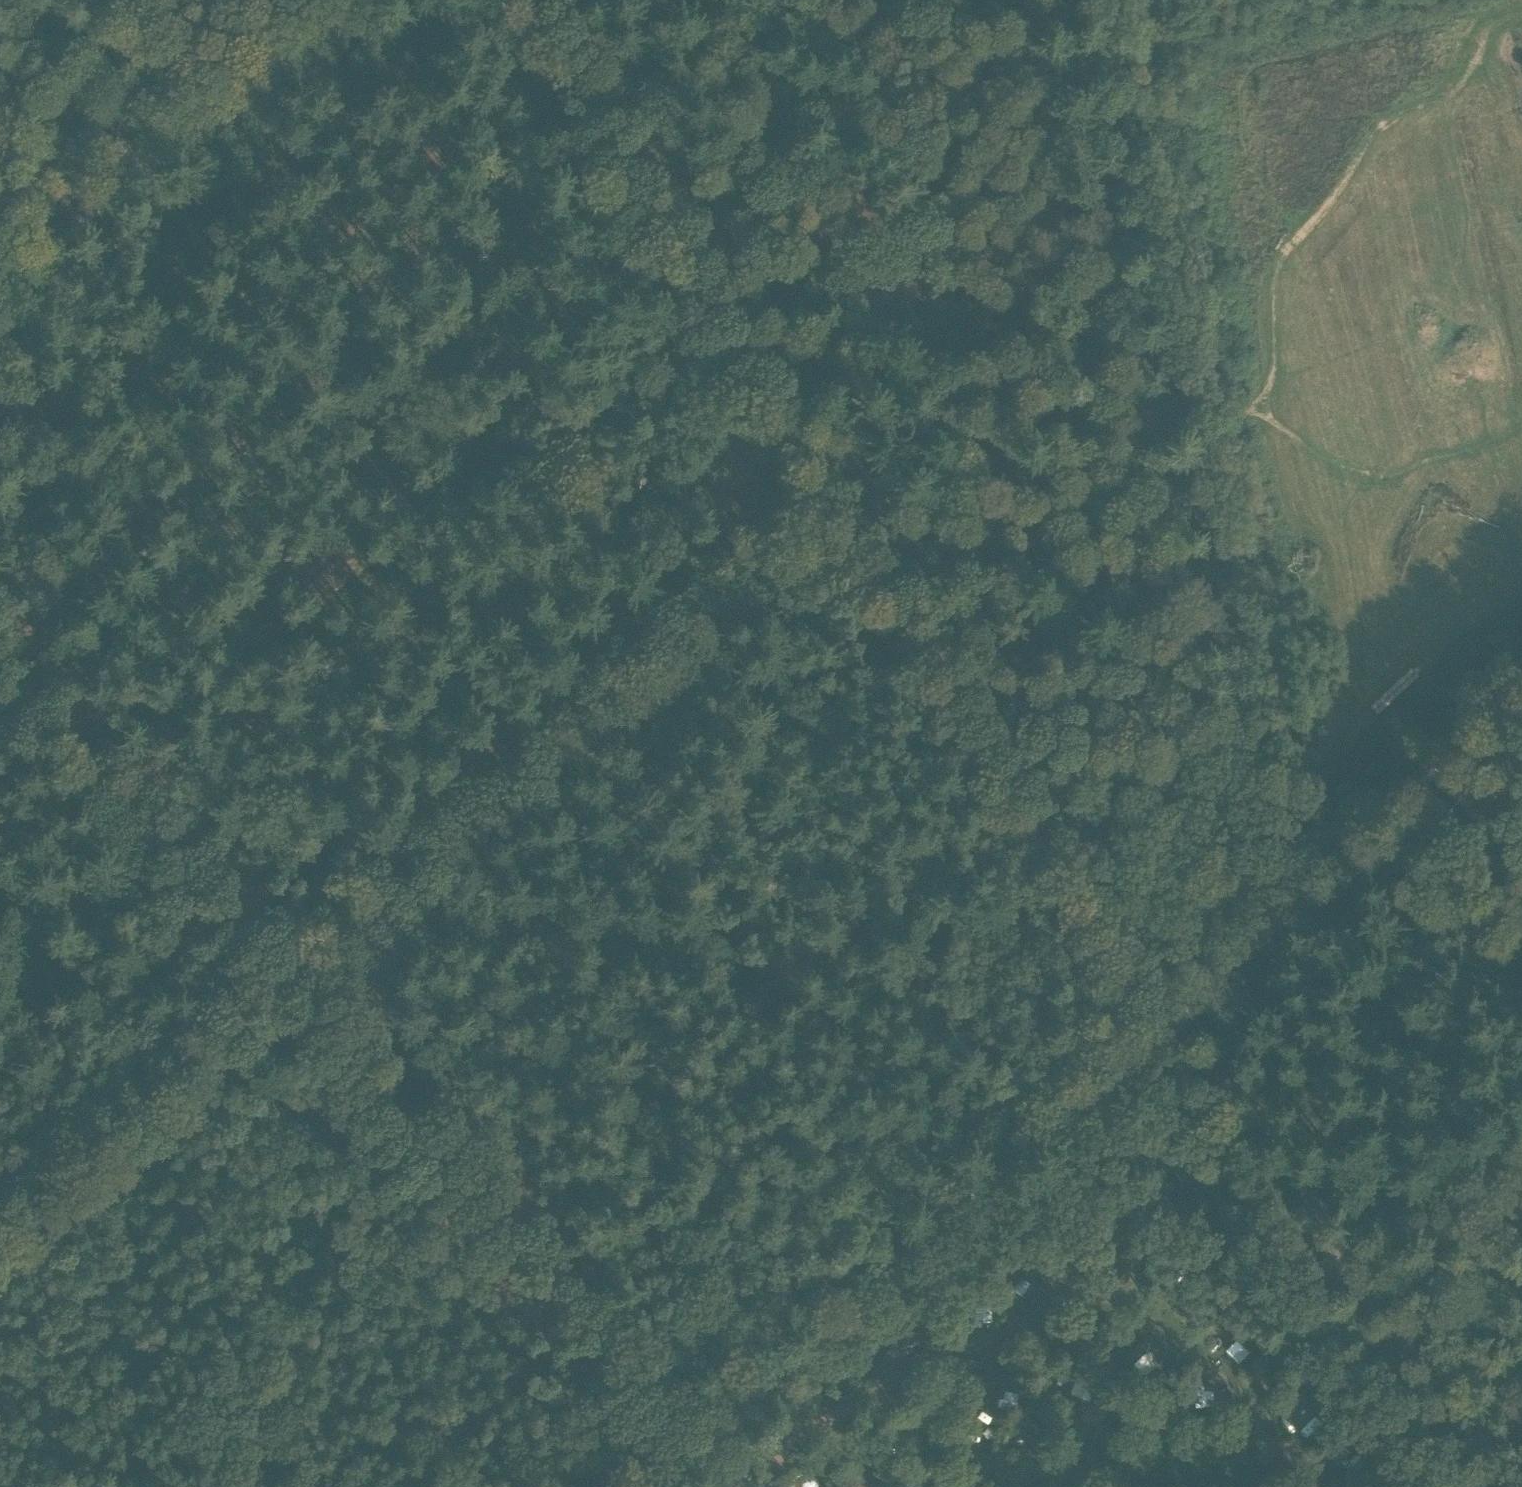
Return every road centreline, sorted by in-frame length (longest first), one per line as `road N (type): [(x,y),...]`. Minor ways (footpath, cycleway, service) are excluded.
road 1 (track): [(519,0),(1140,1011)]
road 2 (track): [(1311,1486),(1253,1400),(1162,1324),(1113,1299),(1079,1297),(825,1410),(792,1436),(757,1486)]
road 3 (track): [(283,985),(694,1454)]
road 4 (track): [(1153,1033),(1428,1486)]
road 5 (track): [(778,1378),(1153,1033)]
road 6 (track): [(1153,1033),(1521,697)]
road 7 (track): [(0,303),(334,0)]
road 8 (track): [(910,1374),(949,1434),(979,1455),(1020,1467),(1299,1465)]
road 9 (track): [(0,674),(283,985)]
road 10 (unclassified): [(0,255),(287,0)]
road 11 (track): [(567,731),(283,985)]
road 12 (track): [(283,985),(0,1238)]
road 13 (track): [(827,502),(567,731)]
road 14 (track): [(0,222),(251,0)]
road 15 (unclassified): [(658,1486),(778,1378)]

